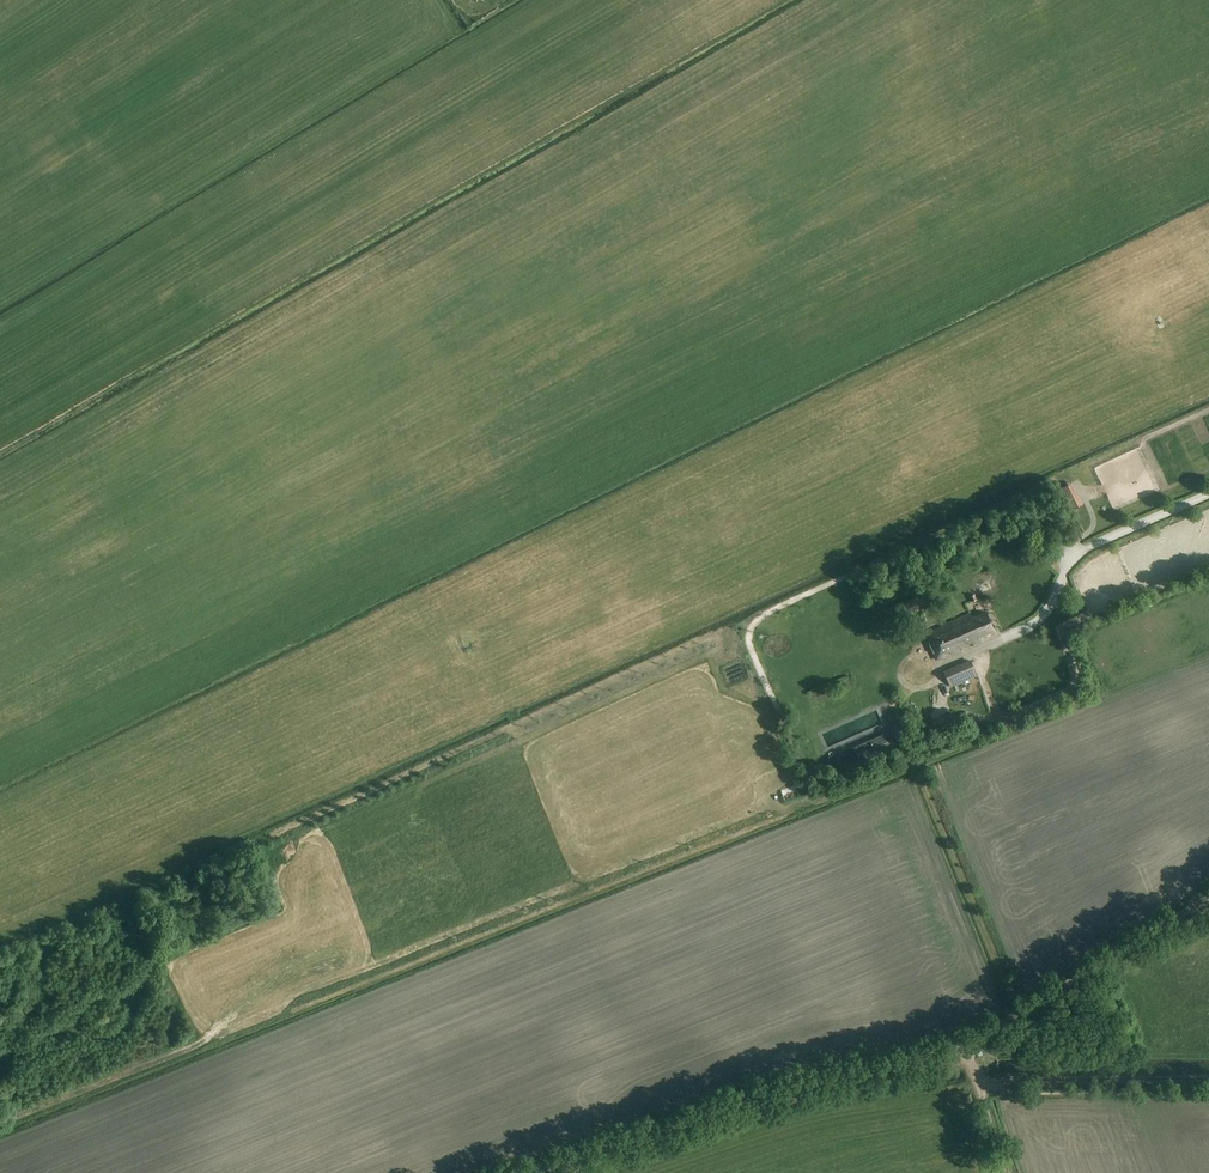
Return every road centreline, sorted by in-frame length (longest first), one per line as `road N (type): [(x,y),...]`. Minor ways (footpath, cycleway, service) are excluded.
road 1 (unclassified): [(528,1172),(768,1094),(965,1045)]
road 2 (unclassified): [(965,1045),(1208,896)]
road 3 (track): [(1208,1081),(976,1079)]
road 4 (unclassified): [(1008,1172),(965,1045)]

